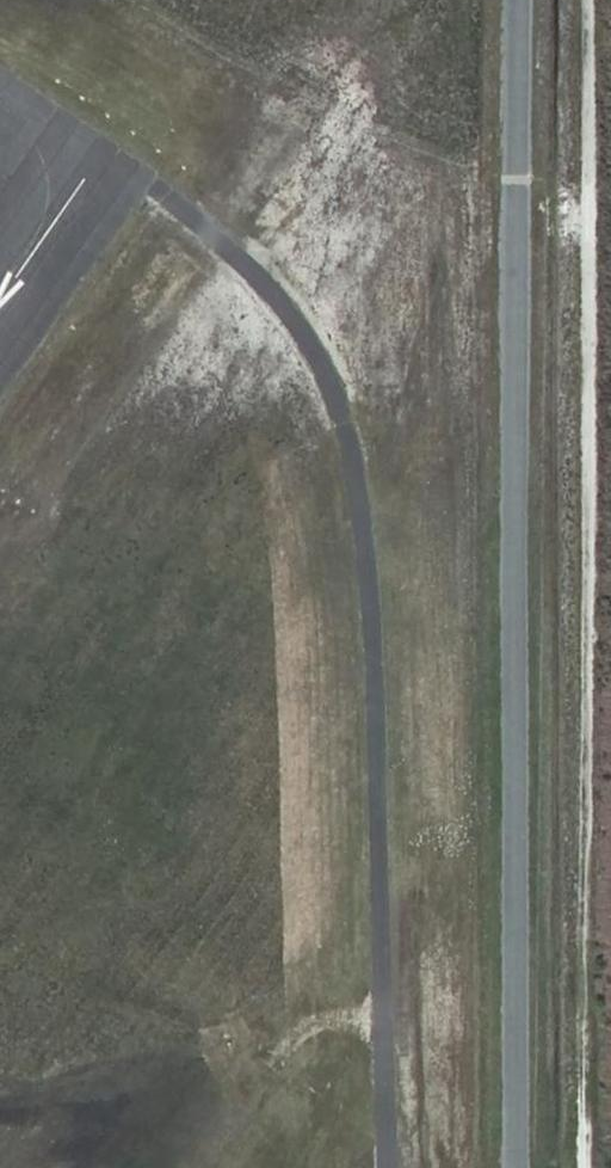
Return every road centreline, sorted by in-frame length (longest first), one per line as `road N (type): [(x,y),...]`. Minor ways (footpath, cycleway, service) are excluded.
road 1 (track): [(589,0),(585,1167)]
road 2 (unclassified): [(518,0),(517,1167)]

